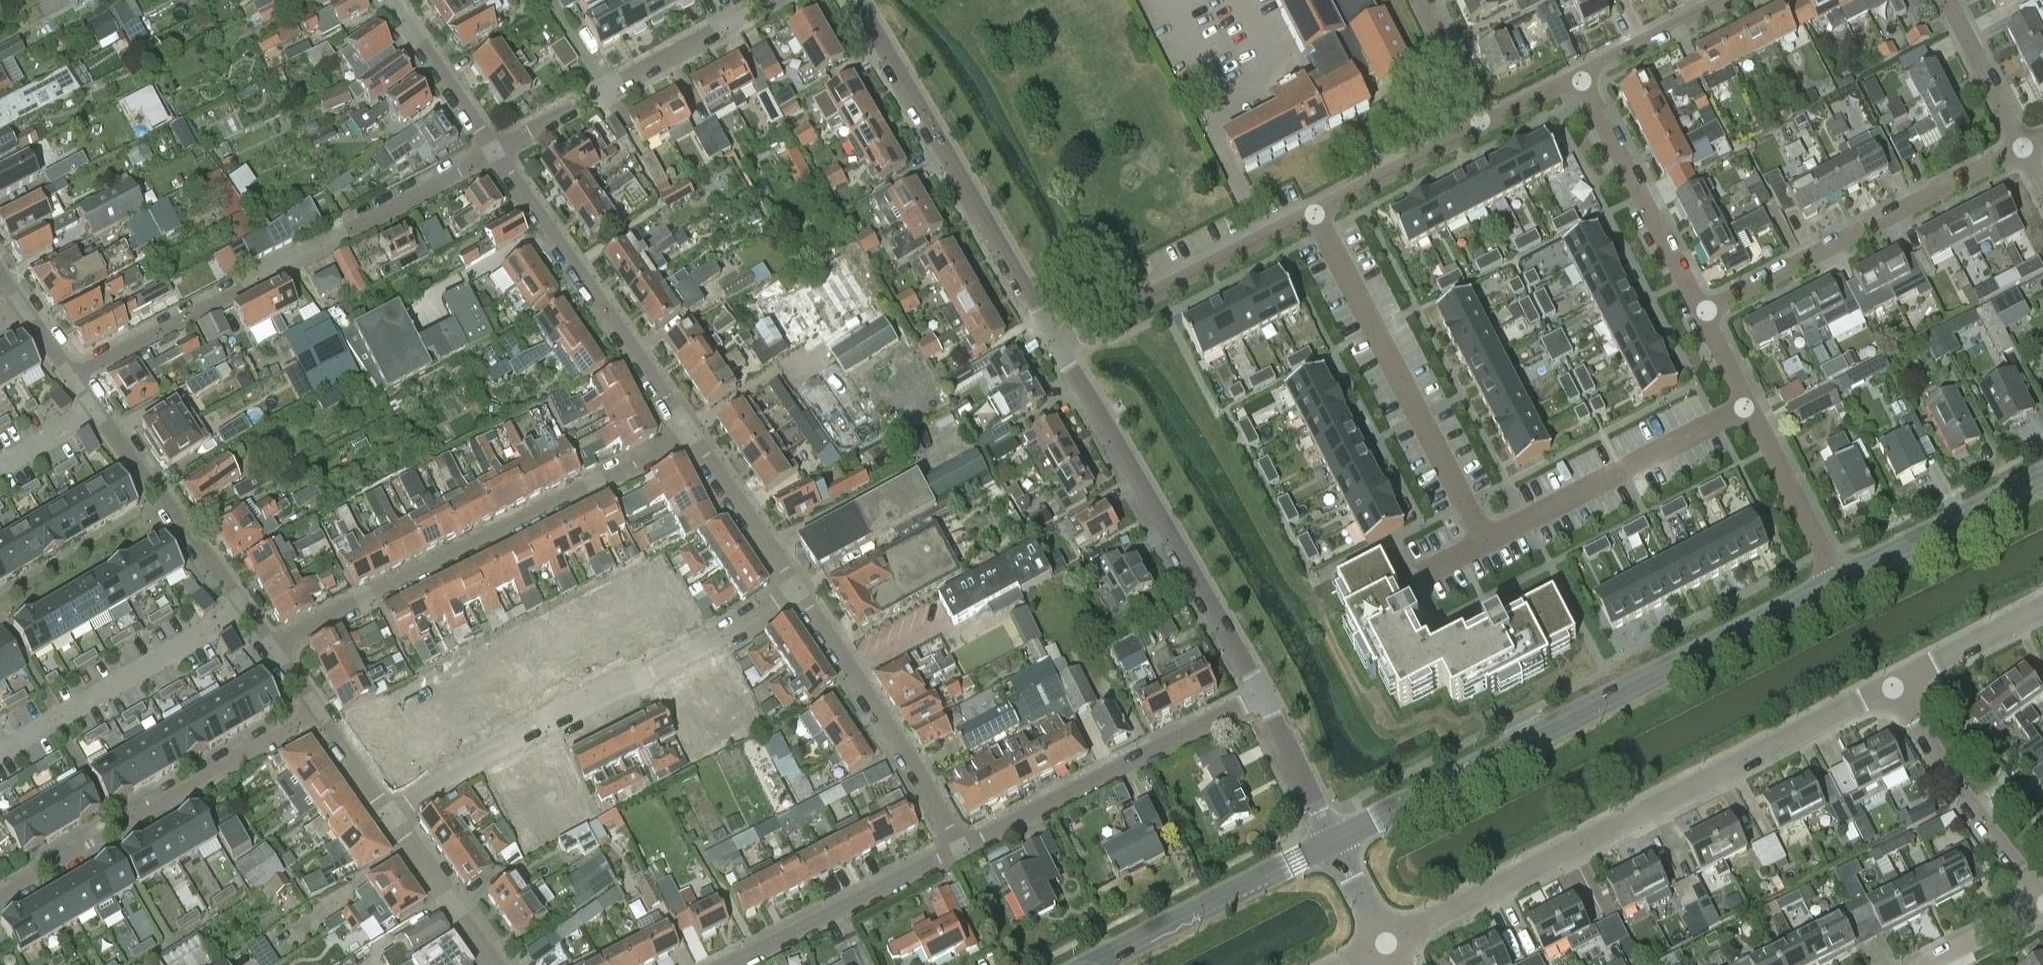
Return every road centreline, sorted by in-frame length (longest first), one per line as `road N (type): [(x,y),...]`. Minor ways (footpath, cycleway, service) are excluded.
road 1 (tertiary): [(1333,841),(1840,579)]
road 2 (residential): [(1387,941),(1890,687)]
road 3 (residential): [(73,372),(495,152)]
road 4 (residential): [(271,654),(692,434)]
road 5 (residential): [(384,812),(800,596)]
road 6 (residential): [(1256,697),(1057,343)]
road 7 (residential): [(1057,343),(858,0)]
road 8 (residential): [(1484,541),(1314,212)]
road 9 (residential): [(1699,314),(2025,148)]
road 10 (residential): [(0,898),(316,718)]
road 11 (residential): [(692,434),(495,152)]
road 12 (residential): [(958,846),(1256,697)]
road 13 (residential): [(495,152),(777,0)]
road 14 (residential): [(958,846),(800,596)]
road 15 (residential): [(1747,407),(1484,541)]
road 16 (residential): [(1057,343),(1314,212)]
road 17 (residential): [(0,753),(243,614)]
road 18 (tertiary): [(1084,964),(1333,841)]
road 19 (residential): [(1699,314),(1579,77)]
road 20 (residential): [(725,964),(958,846)]
road 21 (residential): [(2042,894),(1890,687)]
road 22 (residential): [(243,614),(103,414)]
road 23 (tertiary): [(1840,579),(2042,474)]
road 24 (residential): [(1840,579),(1747,407)]
road 25 (residential): [(800,596),(692,434)]
road 26 (residential): [(1314,212),(1483,126)]
road 27 (residential): [(492,964),(384,812)]
road 28 (residential): [(495,152),(391,0)]
road 29 (residential): [(1890,687),(2042,609)]
road 30 (residential): [(2025,148),(1947,0)]
road 31 (residential): [(1579,77),(1723,0)]
road 32 (residential): [(1333,841),(1256,697)]
road 33 (residential): [(1483,126),(1423,0)]
road 34 (residential): [(1929,964),(2042,906)]

